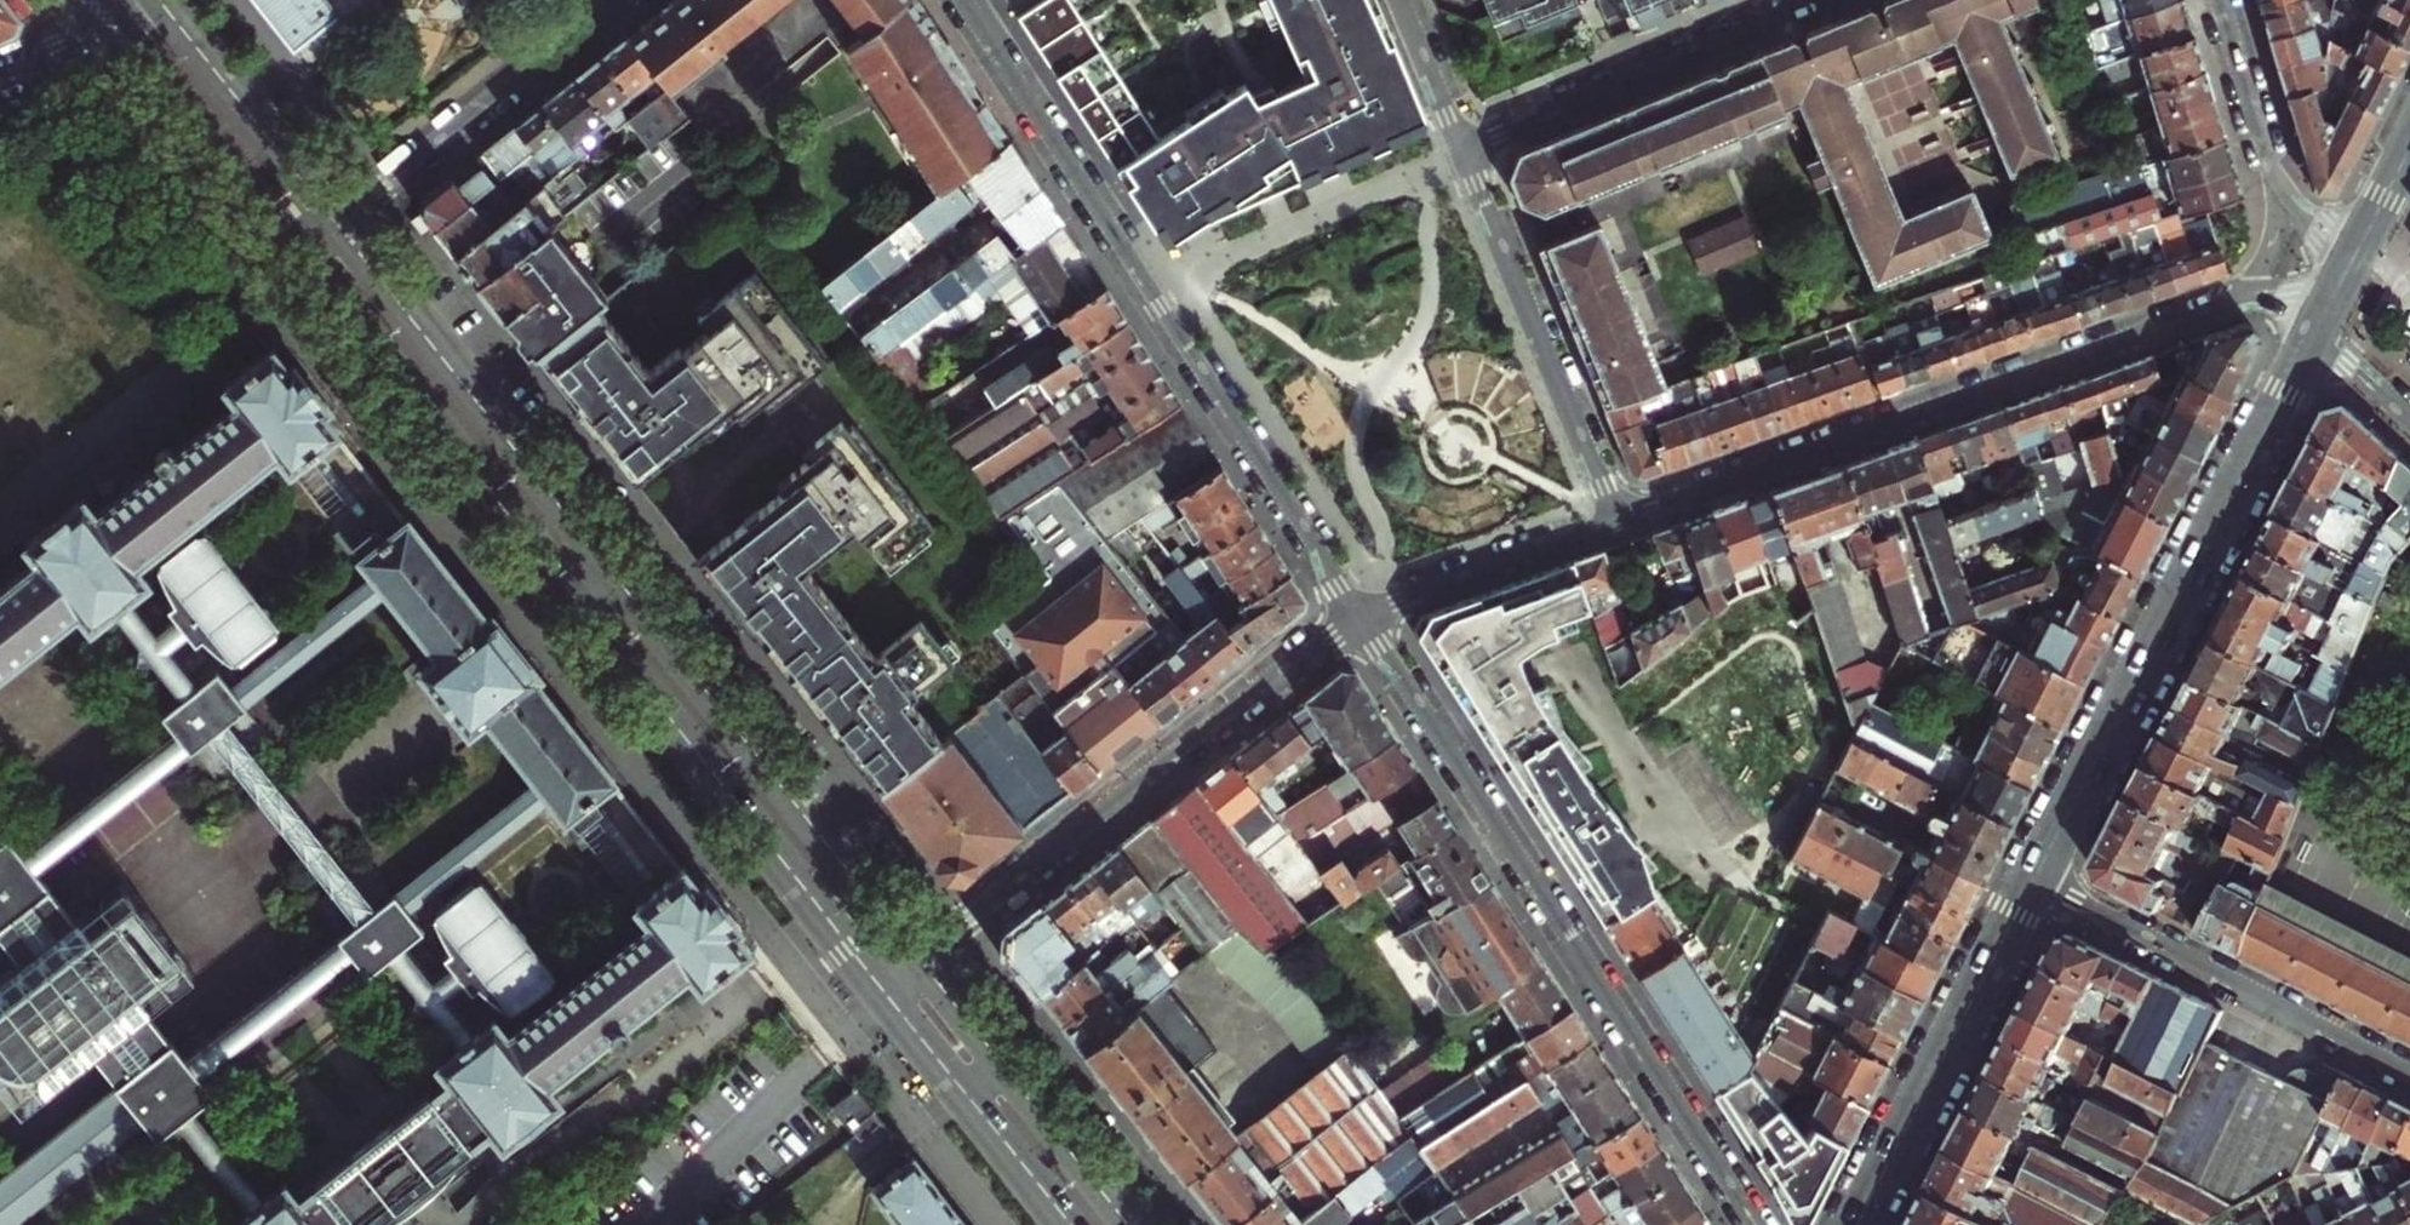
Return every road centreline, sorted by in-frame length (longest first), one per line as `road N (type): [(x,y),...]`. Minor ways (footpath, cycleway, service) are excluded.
road 1 (residential): [(1362,612),(963,0)]
road 2 (residential): [(1756,1224),(1362,612)]
road 3 (residential): [(2248,297),(1615,522)]
road 4 (tertiary): [(2312,339),(2032,884)]
road 5 (residential): [(919,959),(1362,612)]
road 6 (secondary): [(574,598),(887,992)]
road 7 (secondary): [(919,959),(610,571)]
road 8 (secondary): [(610,571),(335,223)]
road 9 (secondary): [(302,249),(574,598)]
road 10 (residential): [(2409,1079),(2032,884)]
road 11 (residential): [(1463,147),(1615,522)]
road 12 (residential): [(1463,147),(1823,0)]
road 13 (tertiary): [(2032,884),(1856,1224)]
road 14 (residential): [(614,0),(335,223)]
road 15 (secondary): [(126,30),(302,249)]
road 16 (secondary): [(335,223),(165,9)]
road 17 (residential): [(1615,522),(1362,612)]
road 18 (residential): [(2220,0),(2279,198)]
road 19 (secondary): [(1129,1224),(1002,1064)]
road 20 (secondary): [(968,1094),(1071,1224)]
road 21 (residential): [(1402,0),(1463,147)]
road 22 (residential): [(0,83),(126,30)]
road 23 (secondary): [(1002,1064),(919,959)]
road 24 (secondary): [(887,992),(968,1094)]
road 25 (residential): [(2312,339),(2409,423)]

